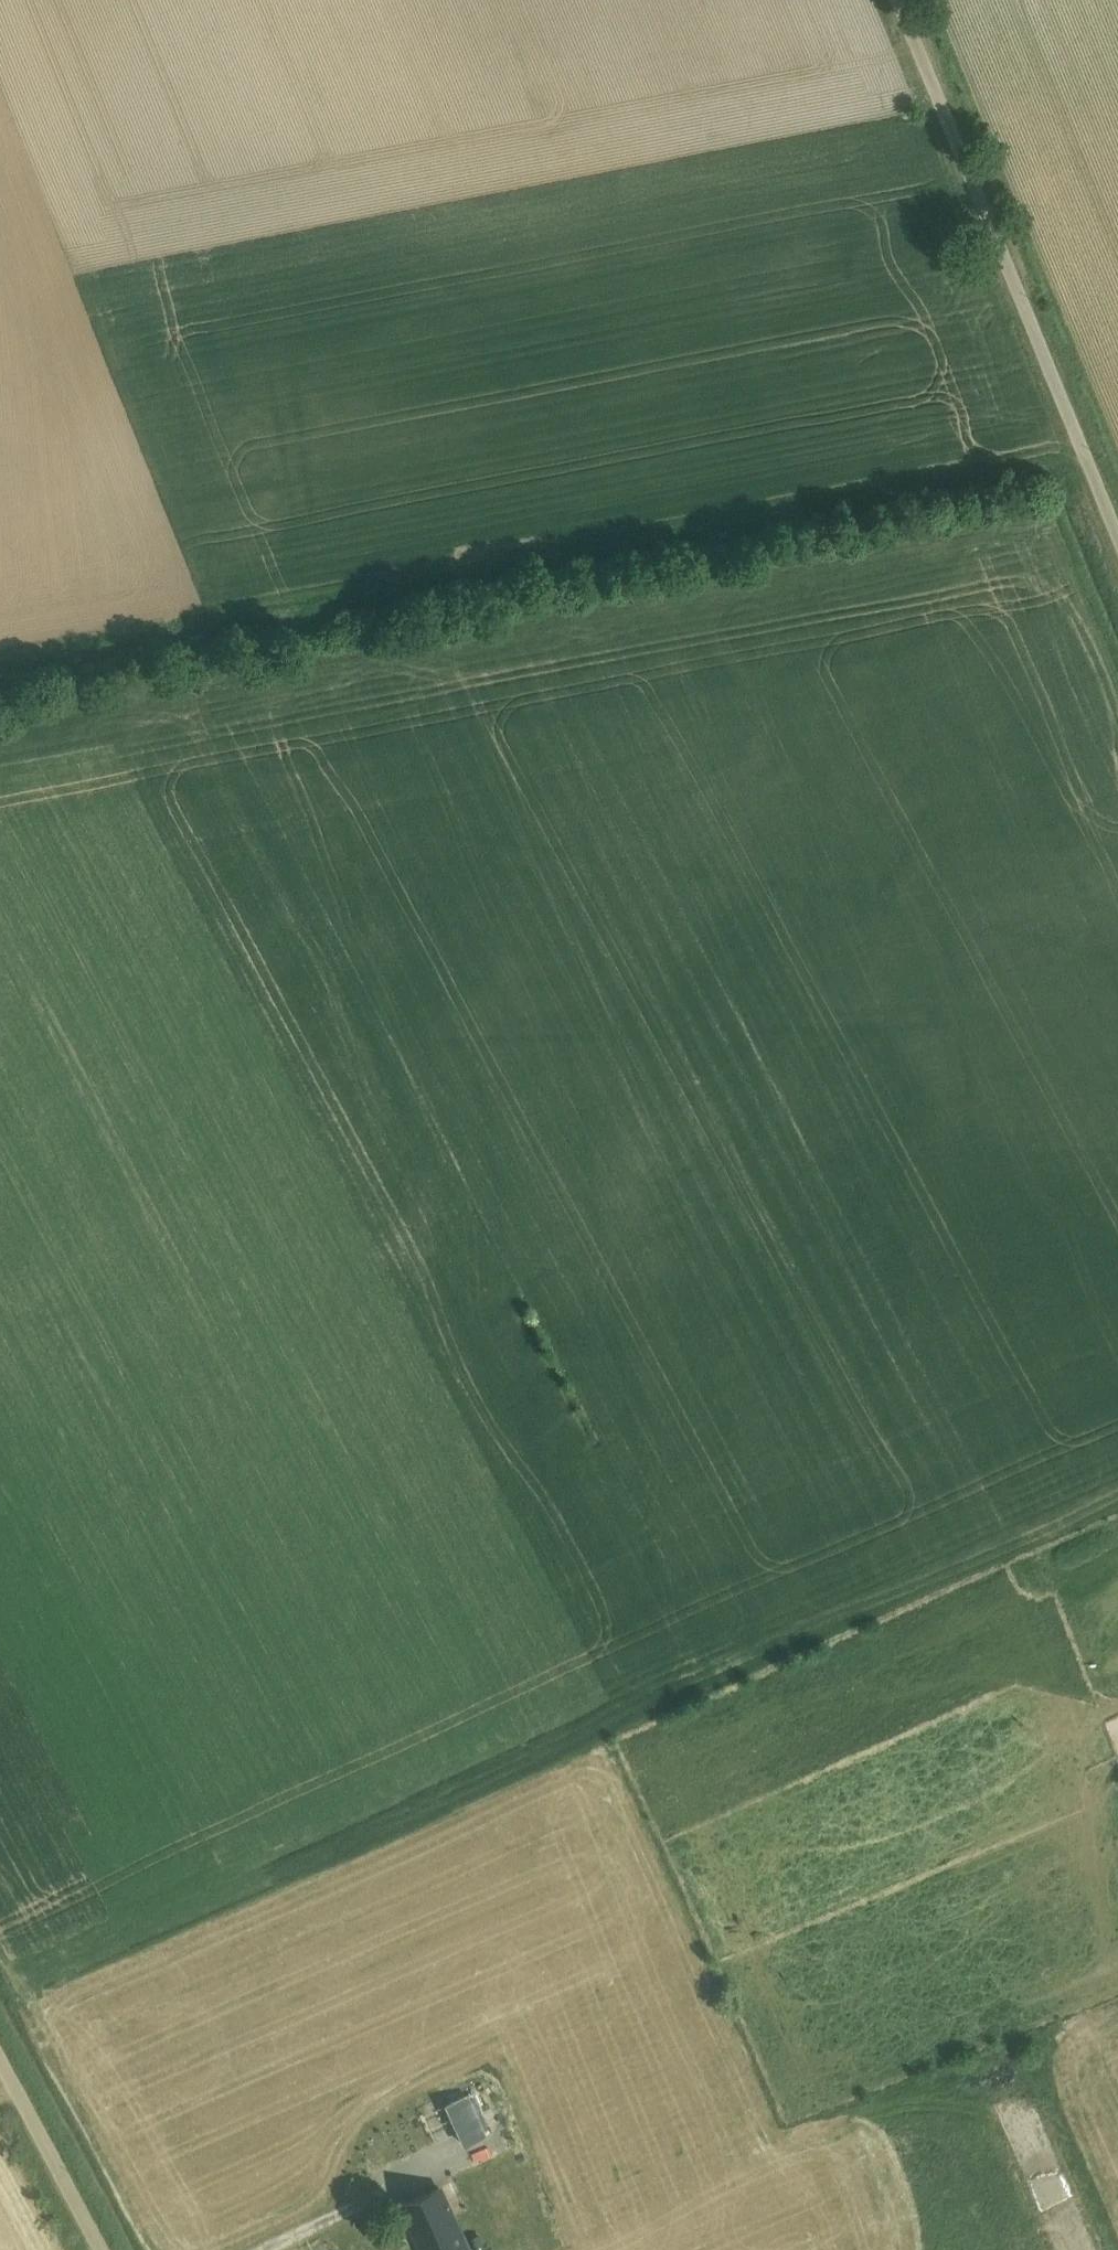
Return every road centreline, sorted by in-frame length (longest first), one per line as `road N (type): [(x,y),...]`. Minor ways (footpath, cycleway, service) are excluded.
road 1 (unclassified): [(1117,492),(909,0)]
road 2 (unclassified): [(106,2249),(0,2049)]

